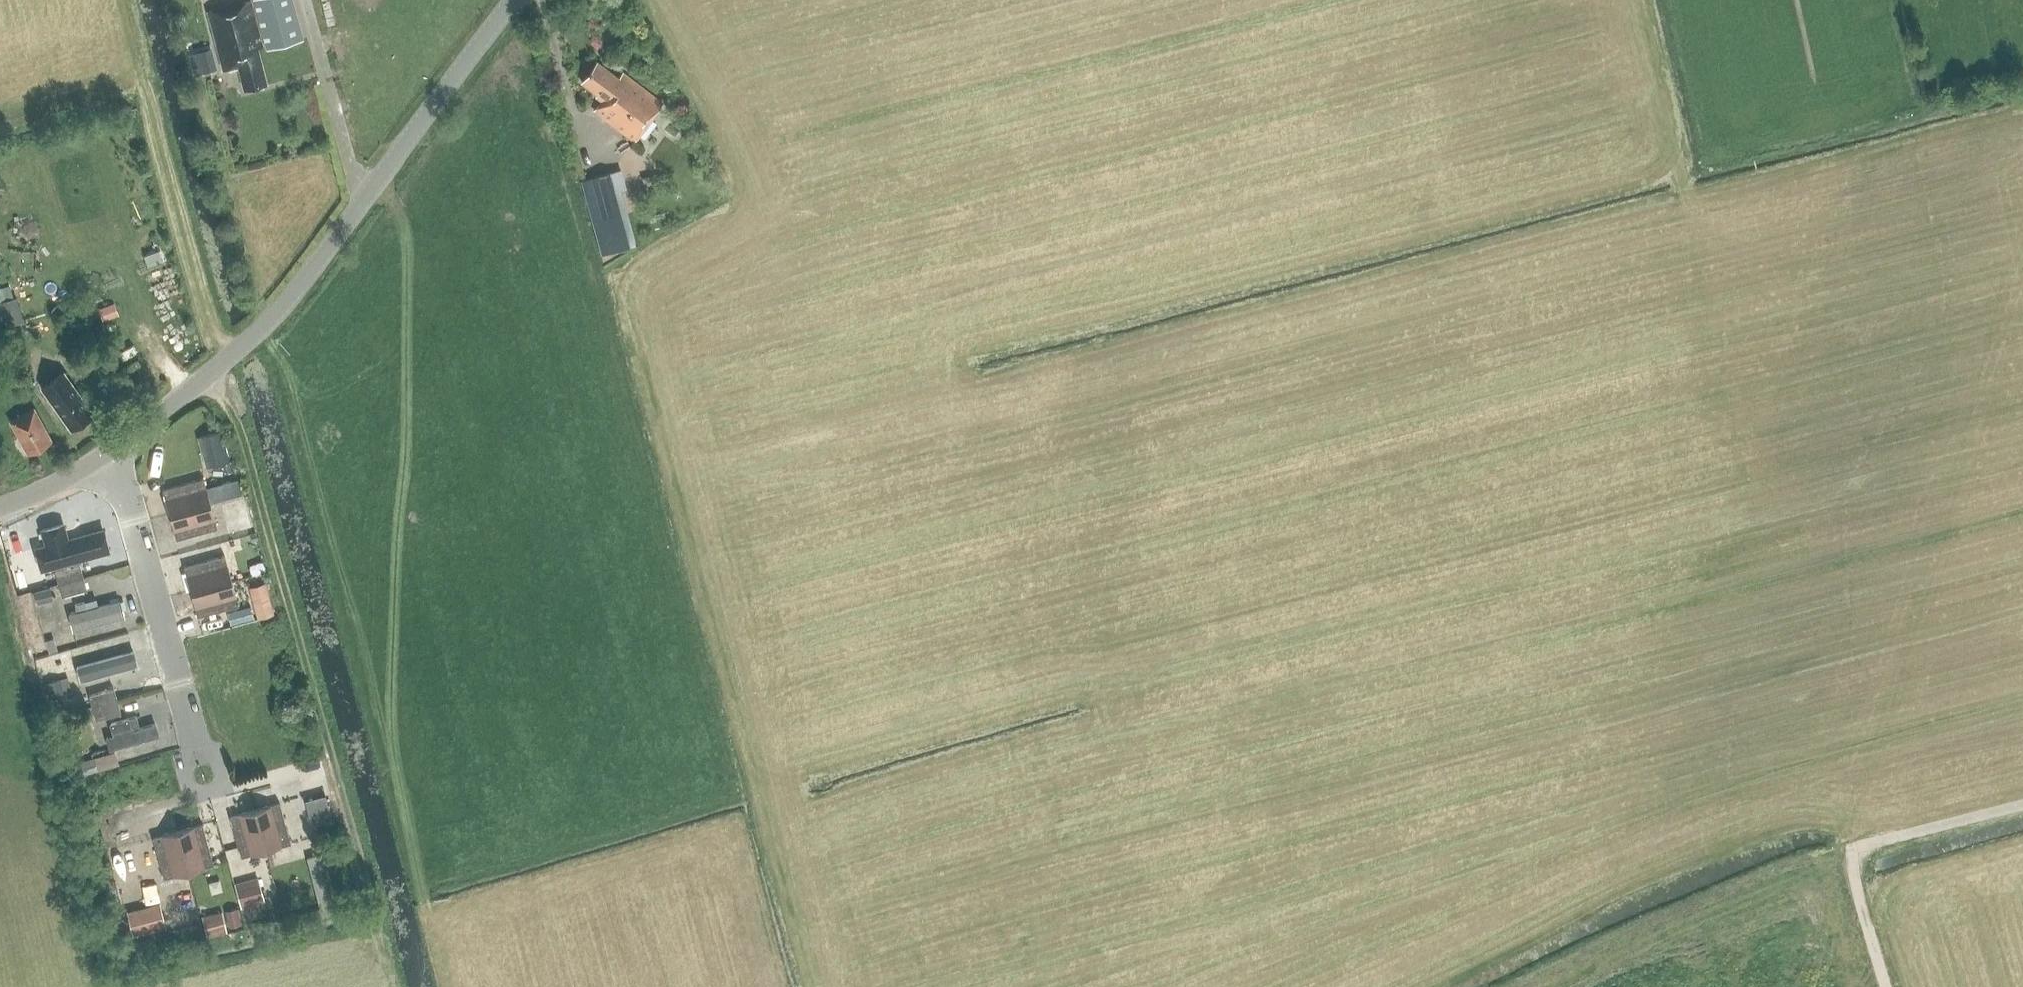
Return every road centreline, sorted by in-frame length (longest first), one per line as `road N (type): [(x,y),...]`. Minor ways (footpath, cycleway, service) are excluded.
road 1 (tertiary): [(104,459),(209,378),(291,297),(516,0)]
road 2 (track): [(209,378),(238,420),(374,909)]
road 3 (unclassified): [(203,797),(104,459)]

